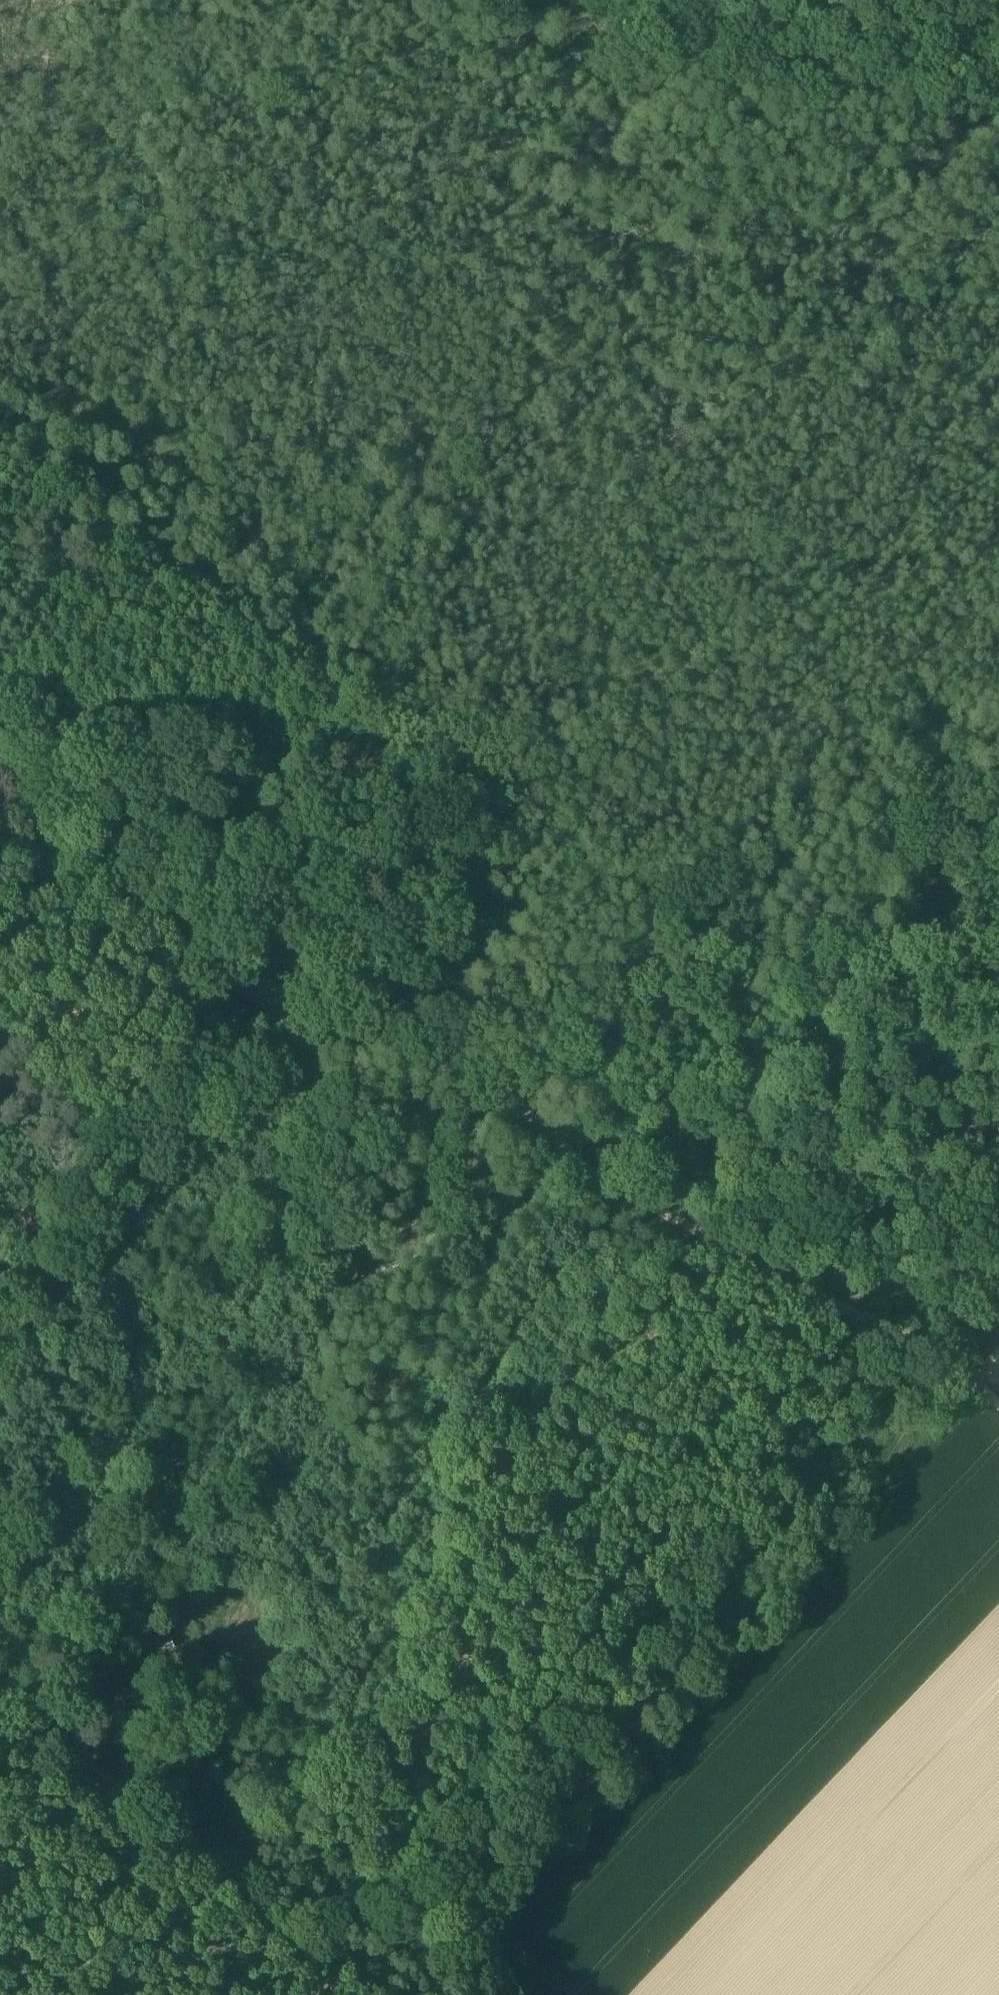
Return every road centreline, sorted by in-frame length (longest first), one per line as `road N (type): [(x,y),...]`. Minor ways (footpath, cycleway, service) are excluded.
road 1 (track): [(0,1421),(107,1260),(325,1024)]
road 2 (tertiary): [(998,39),(757,19),(700,0)]

